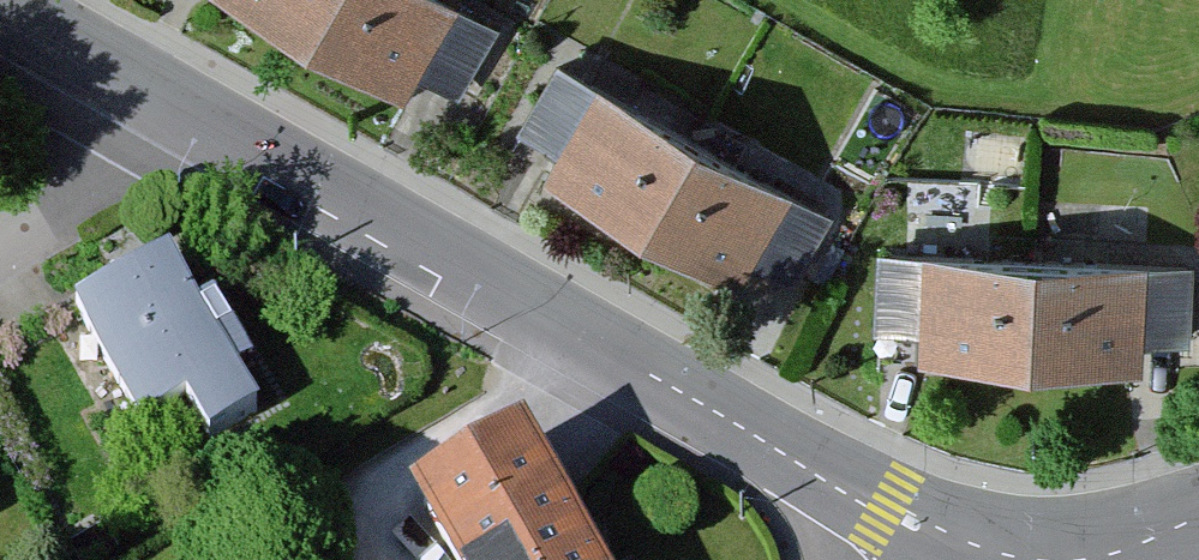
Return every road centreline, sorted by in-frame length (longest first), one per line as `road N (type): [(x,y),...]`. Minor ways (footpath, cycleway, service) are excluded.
road 1 (tertiary): [(184,128),(887,509),(1027,559)]
road 2 (residential): [(184,128),(0,239)]
road 3 (tertiary): [(0,20),(184,128)]

